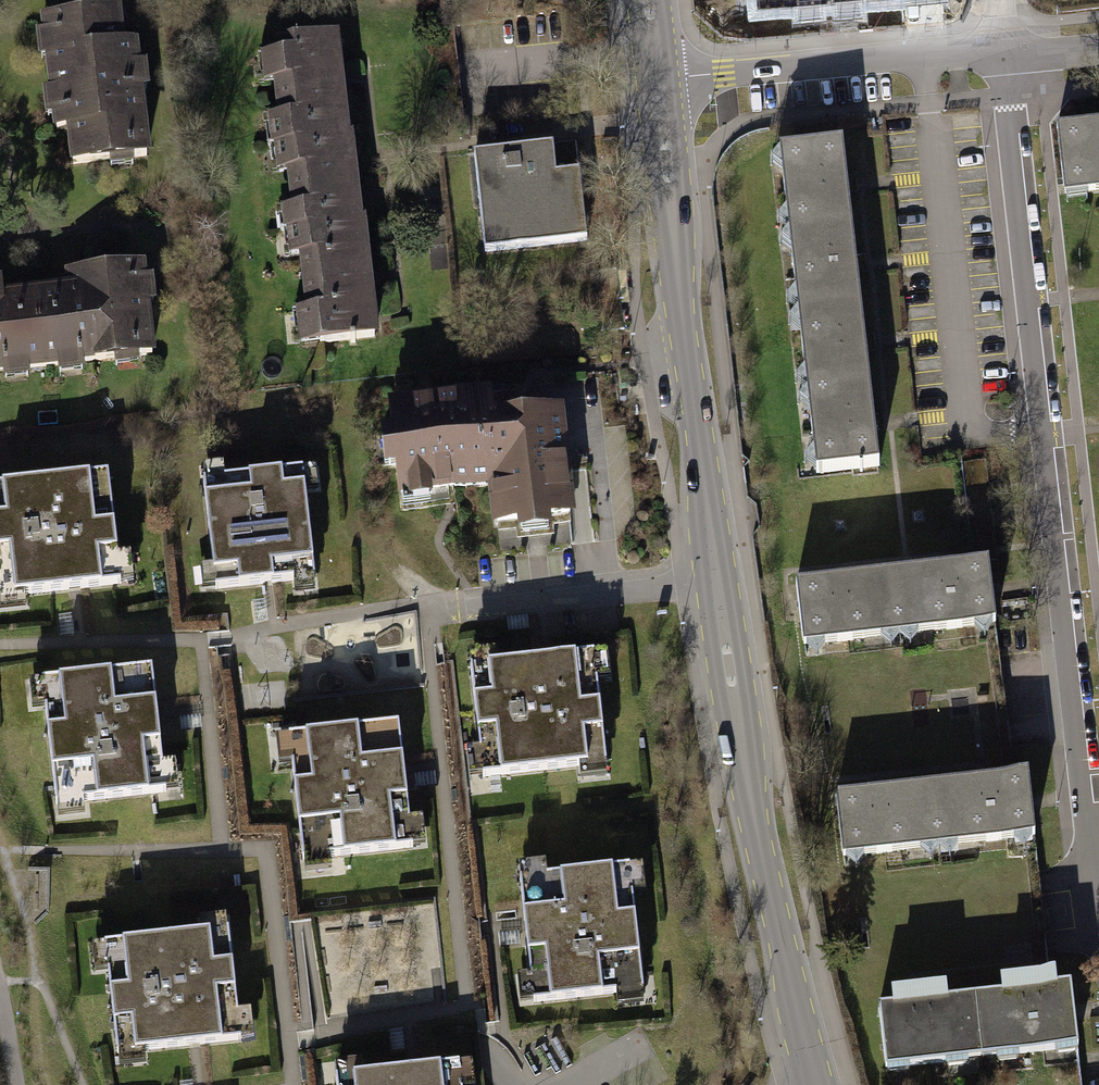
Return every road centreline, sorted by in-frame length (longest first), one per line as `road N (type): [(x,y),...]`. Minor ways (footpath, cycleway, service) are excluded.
road 1 (tertiary): [(659,80),(715,582),(750,802),(816,1084)]
road 2 (residential): [(999,50),(1088,821),(1098,840)]
road 3 (residential): [(659,80),(999,50)]

